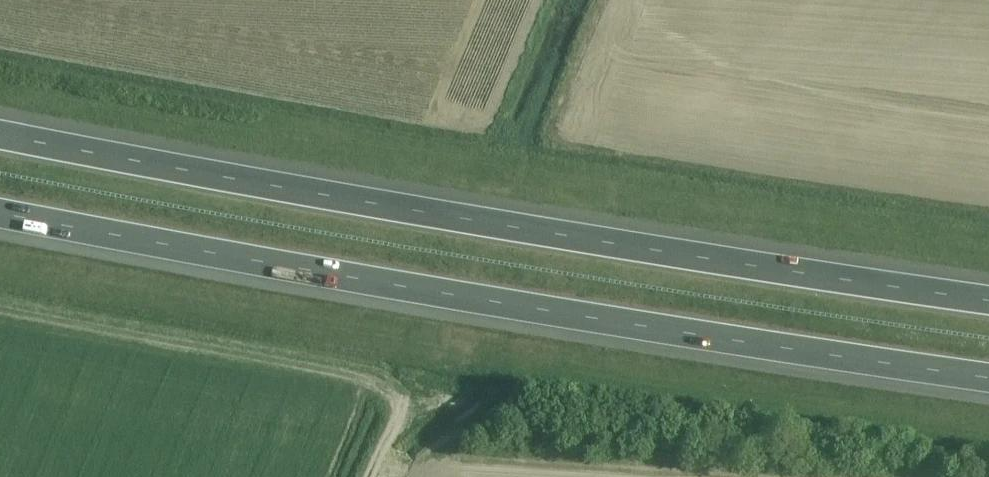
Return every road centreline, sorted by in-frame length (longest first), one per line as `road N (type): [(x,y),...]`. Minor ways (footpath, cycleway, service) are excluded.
road 1 (motorway): [(0,210),(433,293),(988,376)]
road 2 (motorway): [(988,297),(445,213),(0,133)]

